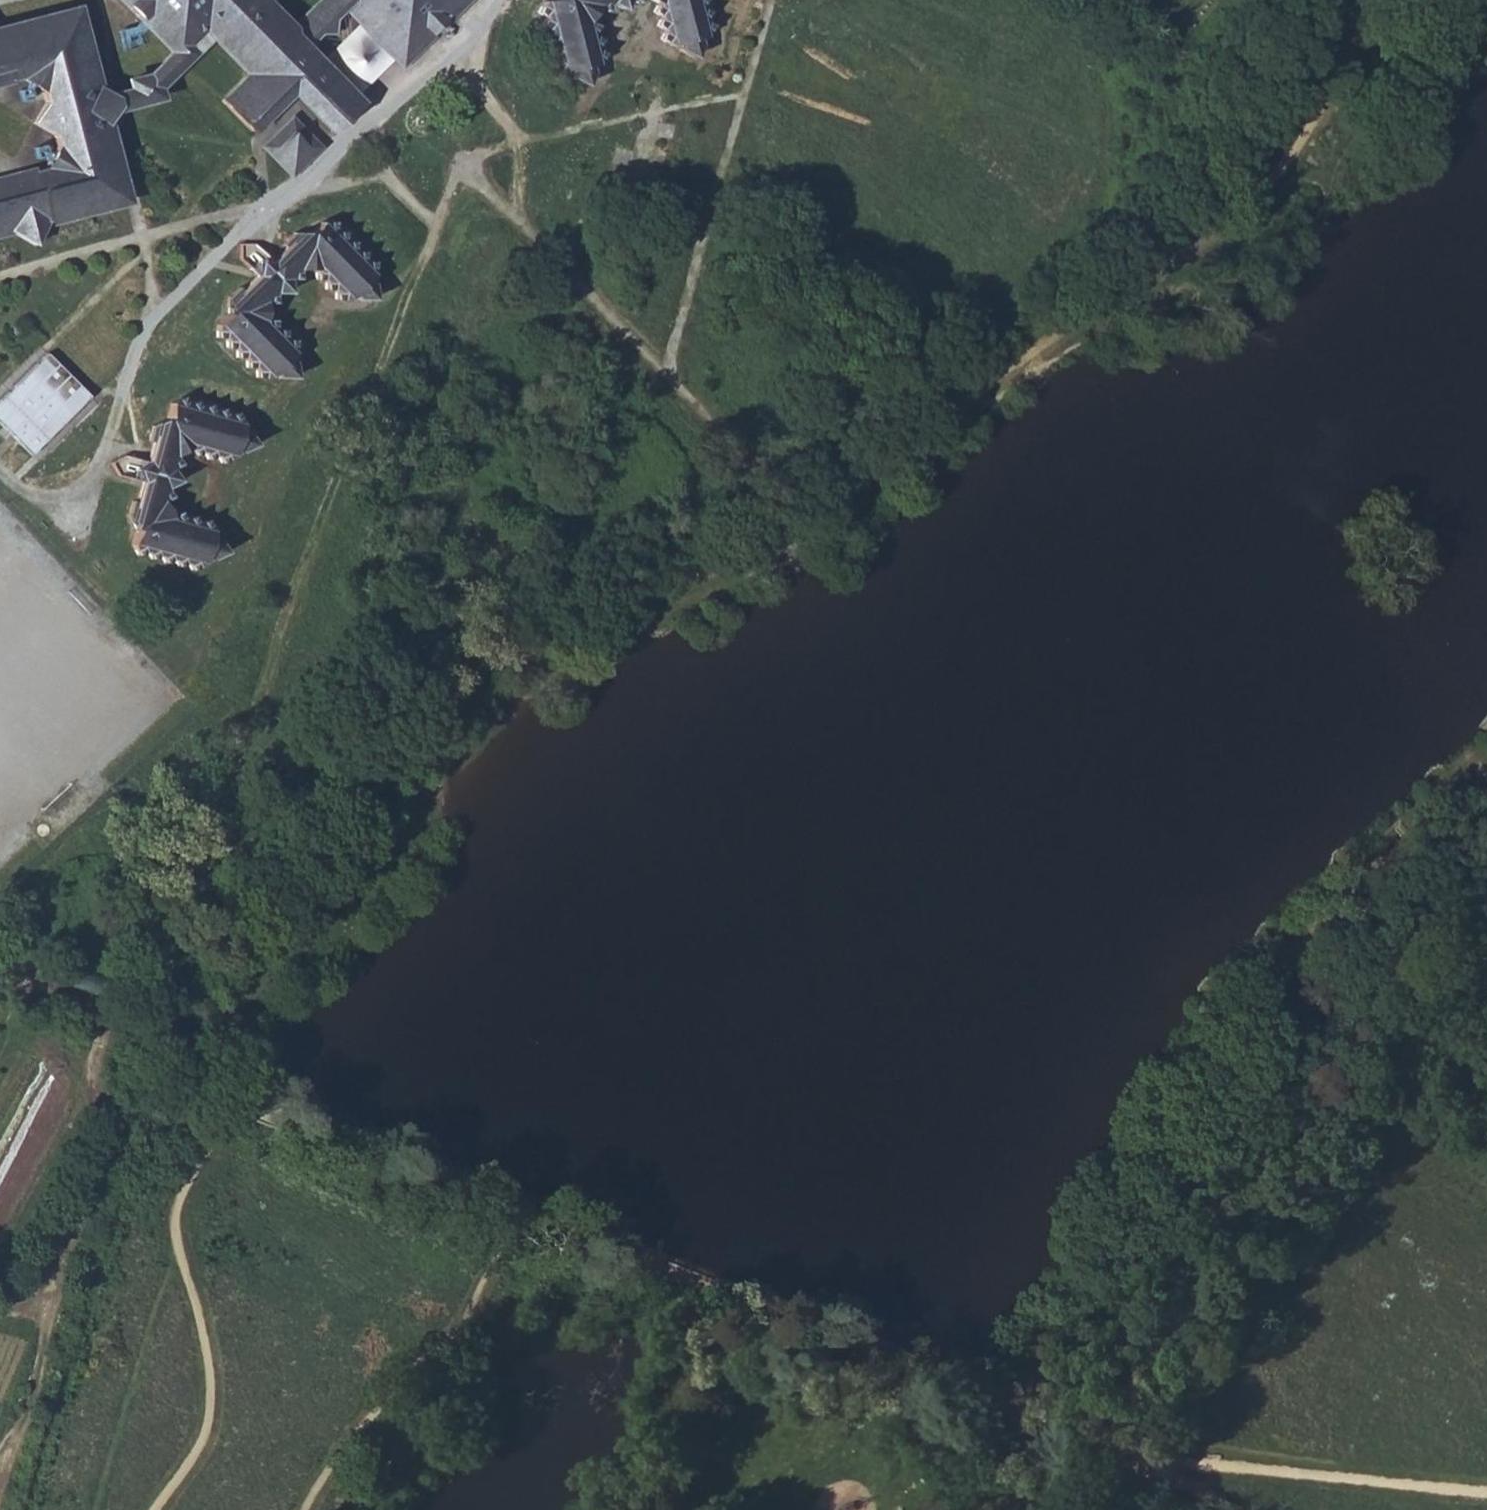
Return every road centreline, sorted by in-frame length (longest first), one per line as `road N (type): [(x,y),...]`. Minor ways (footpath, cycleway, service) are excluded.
road 1 (track): [(1017,1413),(514,1219),(237,1100),(159,1024),(105,1017),(0,982)]
road 2 (track): [(1486,791),(1396,848),(1300,942),(1082,1282),(1017,1413),(1158,1467),(1227,1509)]

